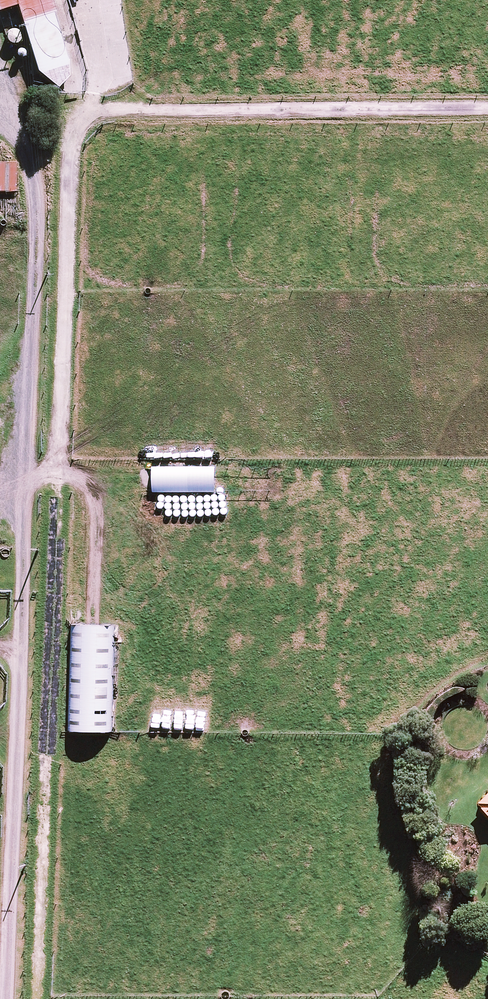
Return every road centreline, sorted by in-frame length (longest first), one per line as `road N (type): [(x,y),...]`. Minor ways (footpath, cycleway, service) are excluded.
road 1 (track): [(39,998),(71,142),(85,121),(111,113),(487,112)]
road 2 (track): [(0,91),(39,189),(42,236),(11,998)]

